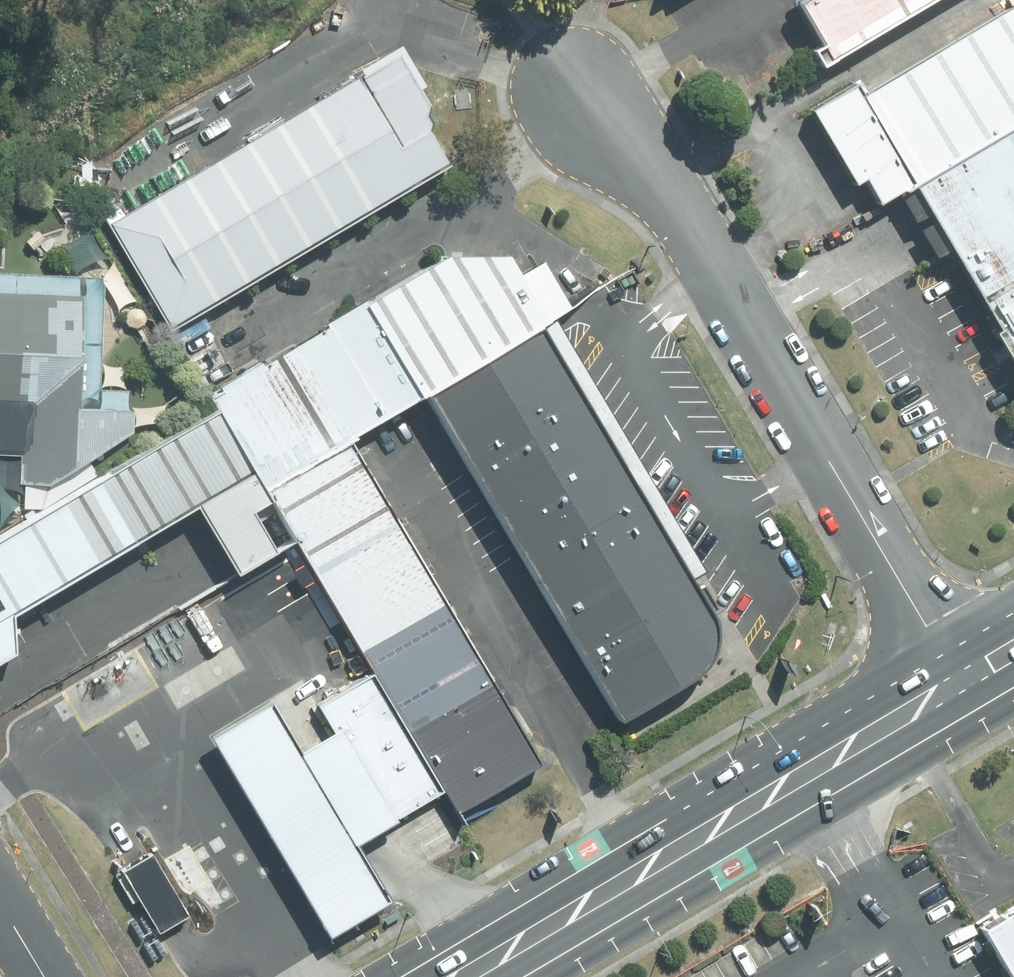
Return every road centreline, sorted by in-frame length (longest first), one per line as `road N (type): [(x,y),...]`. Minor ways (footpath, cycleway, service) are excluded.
road 1 (residential): [(582,100),(683,219),(960,682)]
road 2 (primary): [(960,682),(462,976)]

